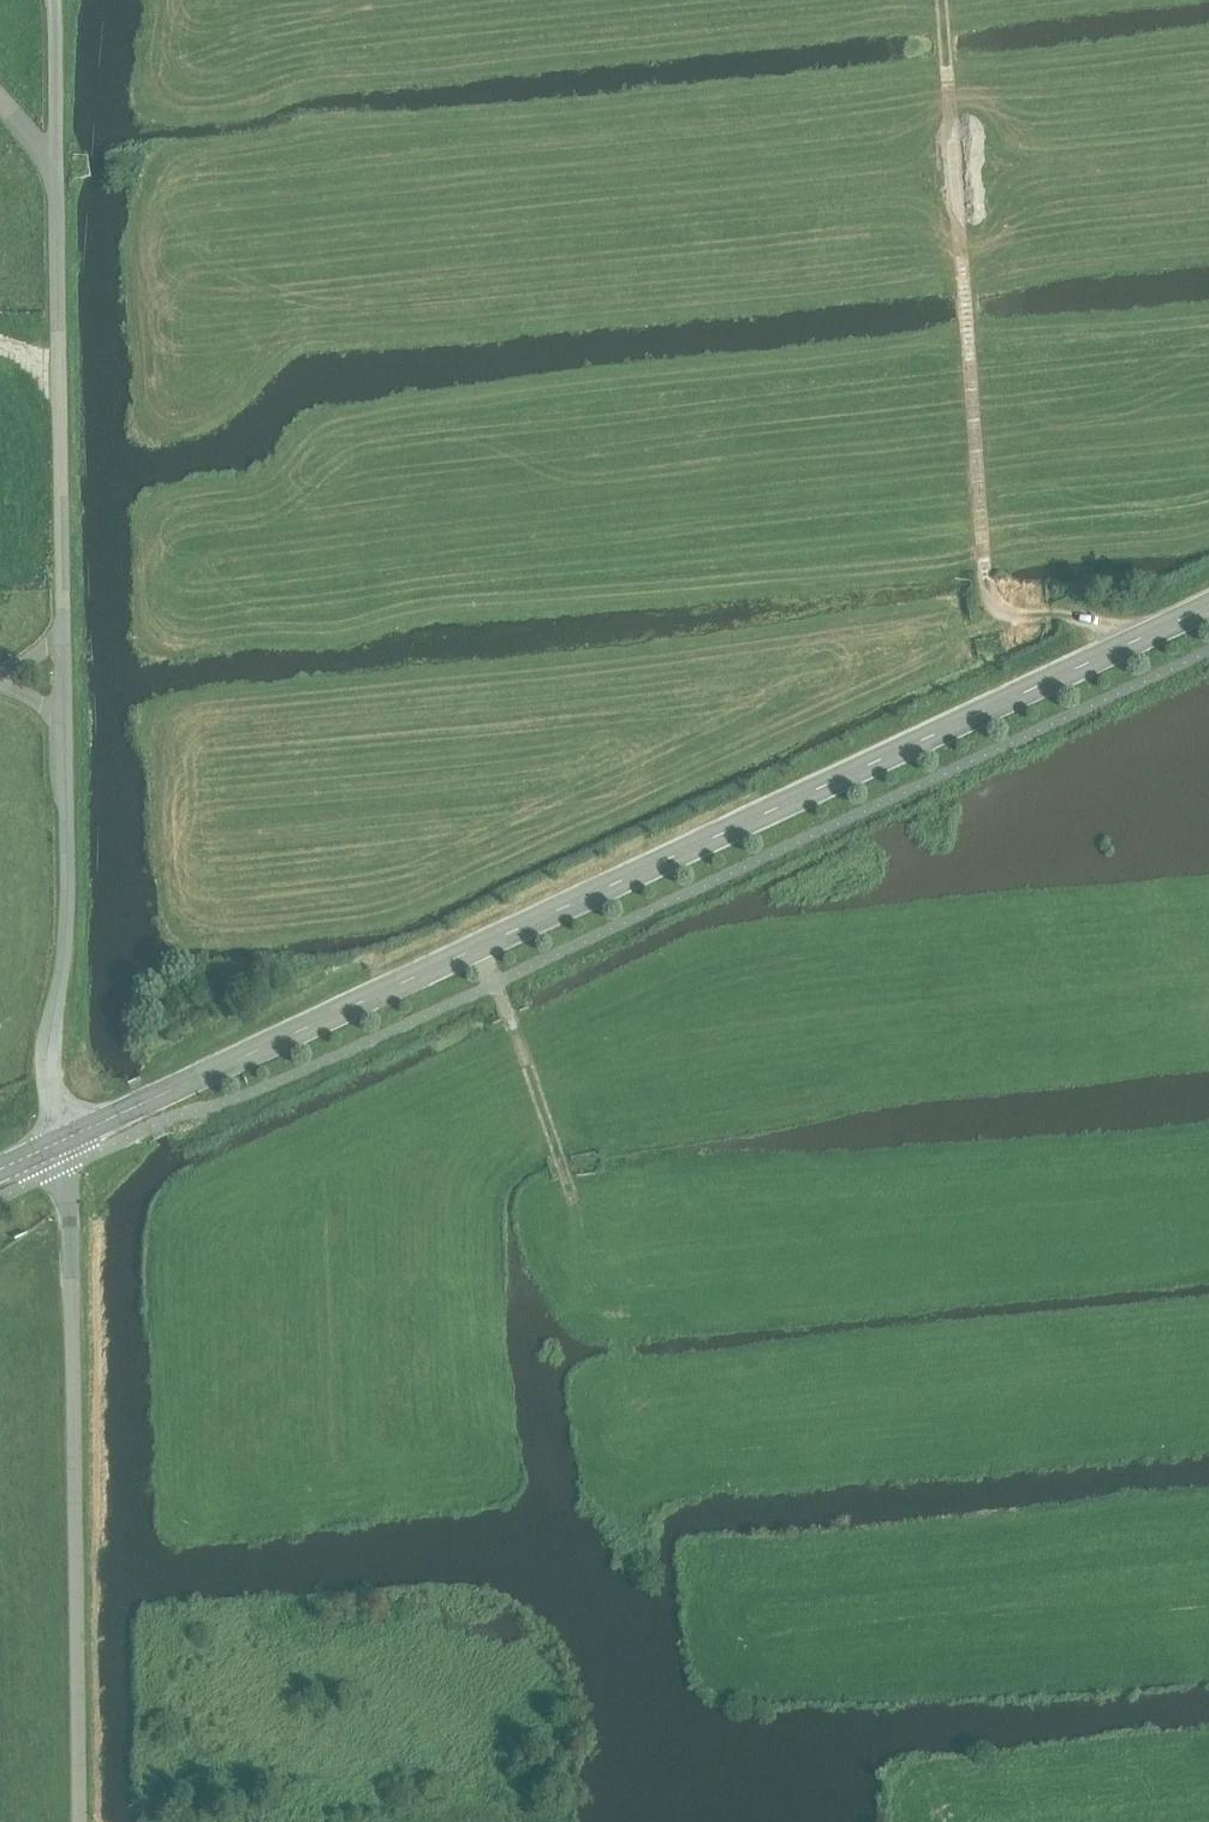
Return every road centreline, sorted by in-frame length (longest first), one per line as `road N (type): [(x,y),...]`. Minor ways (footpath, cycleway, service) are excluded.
road 1 (tertiary): [(61,1146),(1208,613)]
road 2 (unclassified): [(61,1146),(46,1051),(65,933),(57,0)]
road 3 (track): [(1156,638),(1025,614),(997,601),(987,571),(940,0)]
road 4 (unclassified): [(77,1821),(74,1262),(61,1146)]
road 5 (track): [(484,952),(576,1207)]

